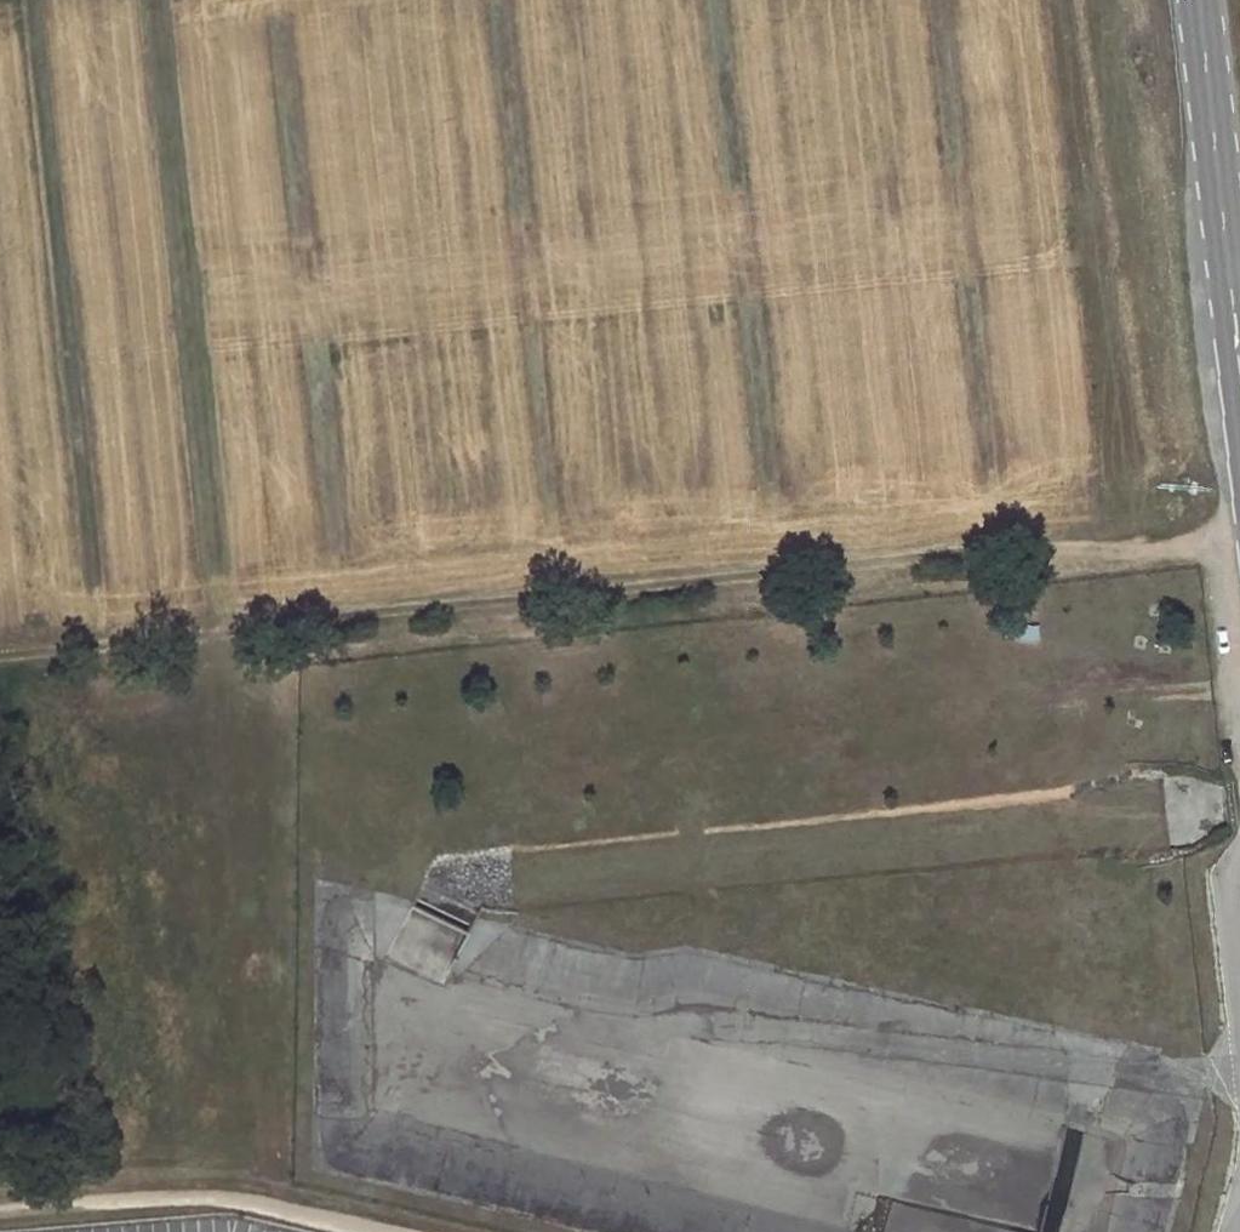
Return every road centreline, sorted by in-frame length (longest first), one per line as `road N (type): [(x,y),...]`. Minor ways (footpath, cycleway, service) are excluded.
road 1 (primary): [(1193,0),(1239,423)]
road 2 (track): [(359,1231),(224,1201),(0,1215)]

